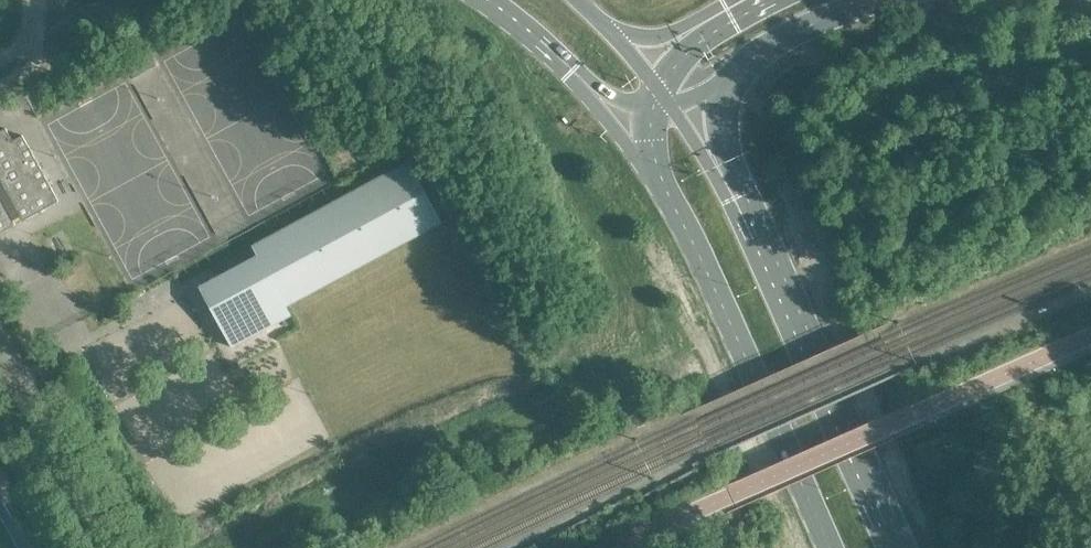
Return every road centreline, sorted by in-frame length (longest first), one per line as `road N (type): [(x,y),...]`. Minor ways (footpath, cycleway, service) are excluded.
road 1 (secondary): [(651,173),(697,251),(829,547)]
road 2 (secondary): [(896,547),(717,174)]
road 3 (secondary): [(730,81),(791,37),(876,0)]
road 4 (secondary): [(480,0),(530,34),(588,92)]

